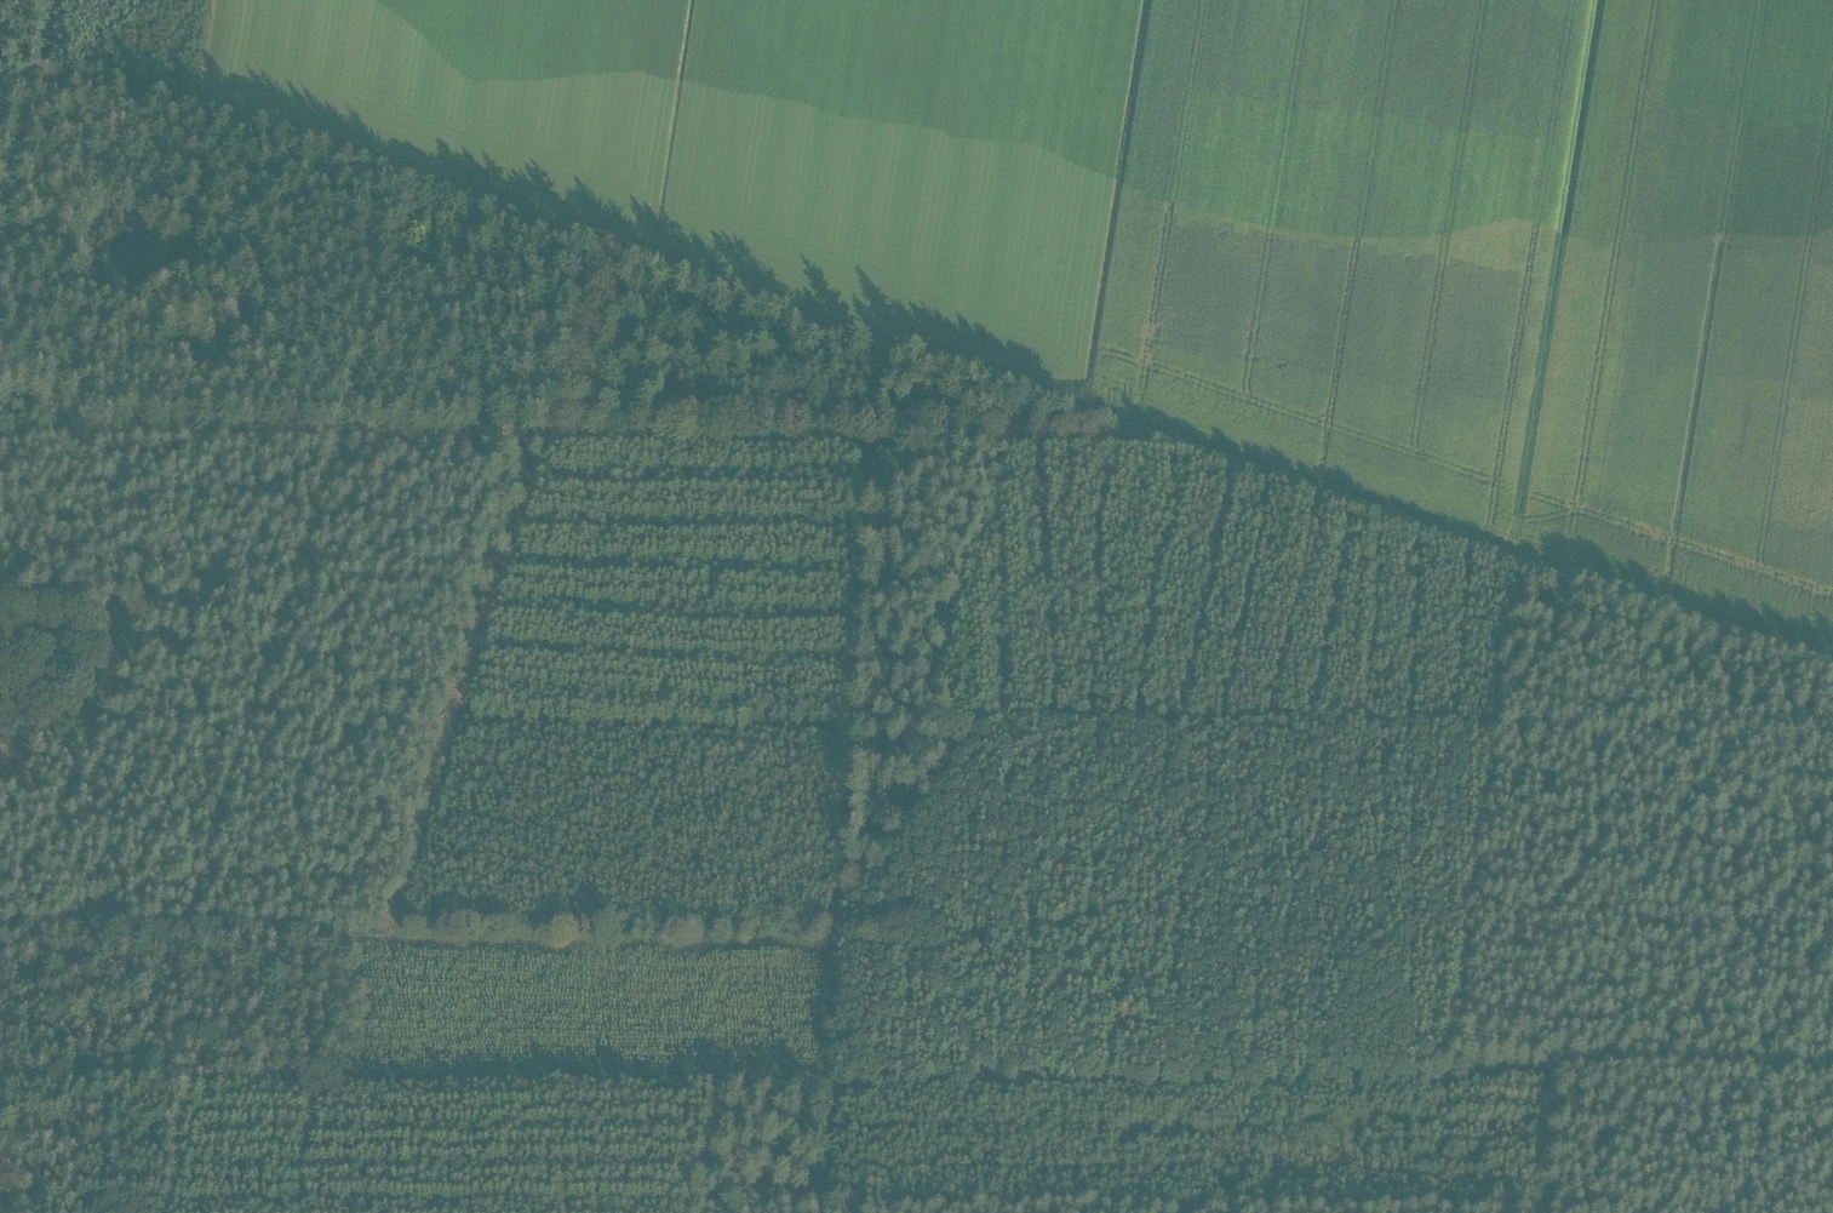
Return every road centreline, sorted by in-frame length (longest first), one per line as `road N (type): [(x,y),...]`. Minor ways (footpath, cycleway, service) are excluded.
road 1 (track): [(0,437),(1184,446),(1832,668)]
road 2 (track): [(0,1083),(1186,1092),(1832,1071)]
road 3 (track): [(0,56),(411,183),(1184,446)]
road 4 (track): [(0,936),(833,945)]
road 5 (track): [(411,183),(165,937)]
road 6 (track): [(817,1212),(853,449)]
road 7 (track): [(551,445),(391,937)]
road 8 (track): [(28,0),(0,178)]

